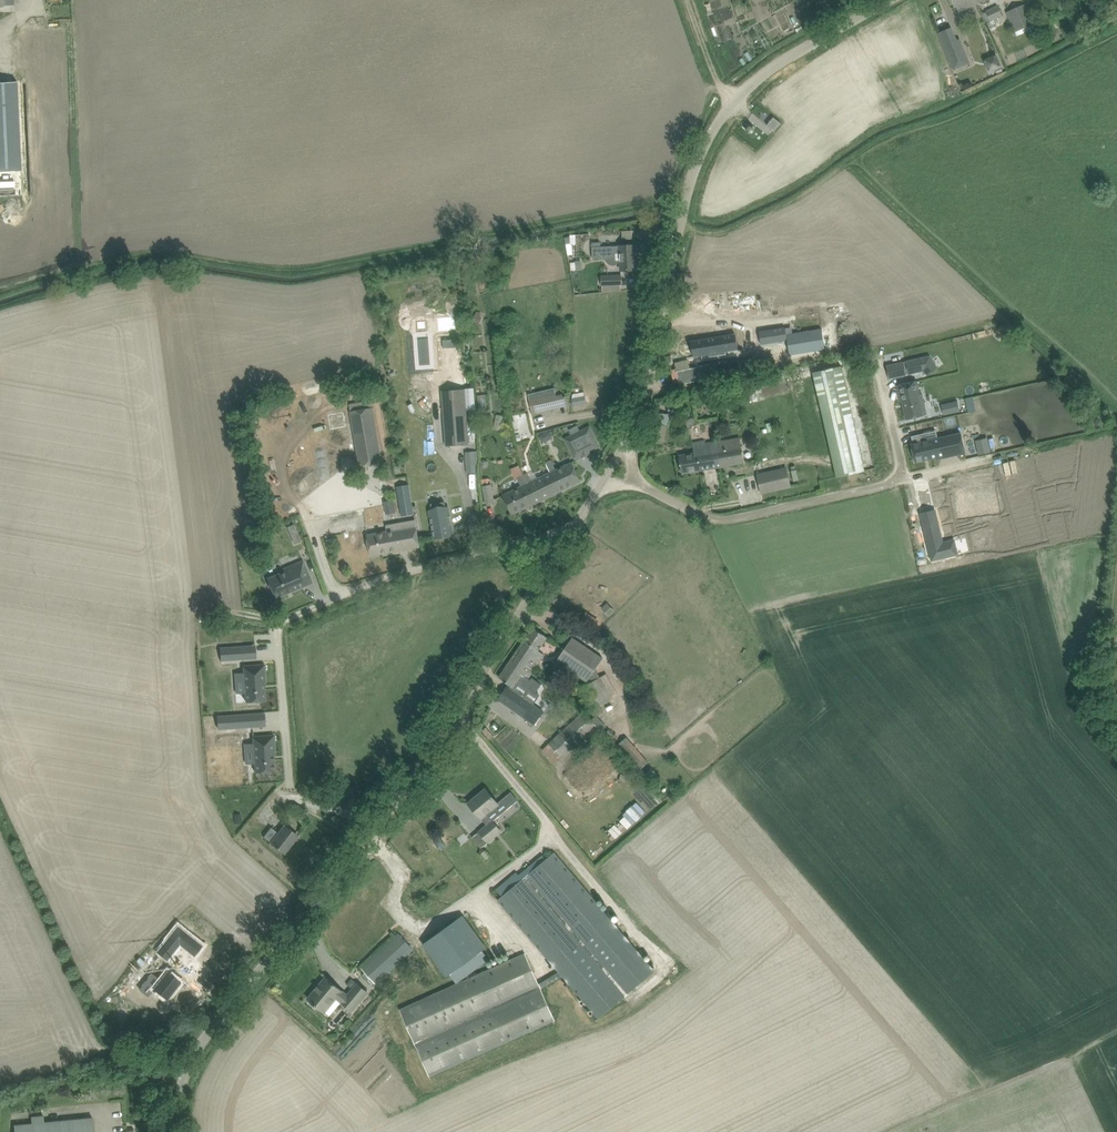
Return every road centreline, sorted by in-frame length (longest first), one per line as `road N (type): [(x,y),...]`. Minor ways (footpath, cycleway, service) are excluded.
road 1 (unclassified): [(177,1131),(186,1070),(209,1028),(441,738),(639,416),(684,196),(704,150),(739,95),(781,62),(895,0)]
road 2 (track): [(378,821),(293,795),(277,619),(411,570),(577,525)]
road 3 (track): [(600,487),(635,484),(721,519),(1034,449)]
road 4 (track): [(20,15),(28,167)]
road 5 (track): [(903,479),(876,357)]

